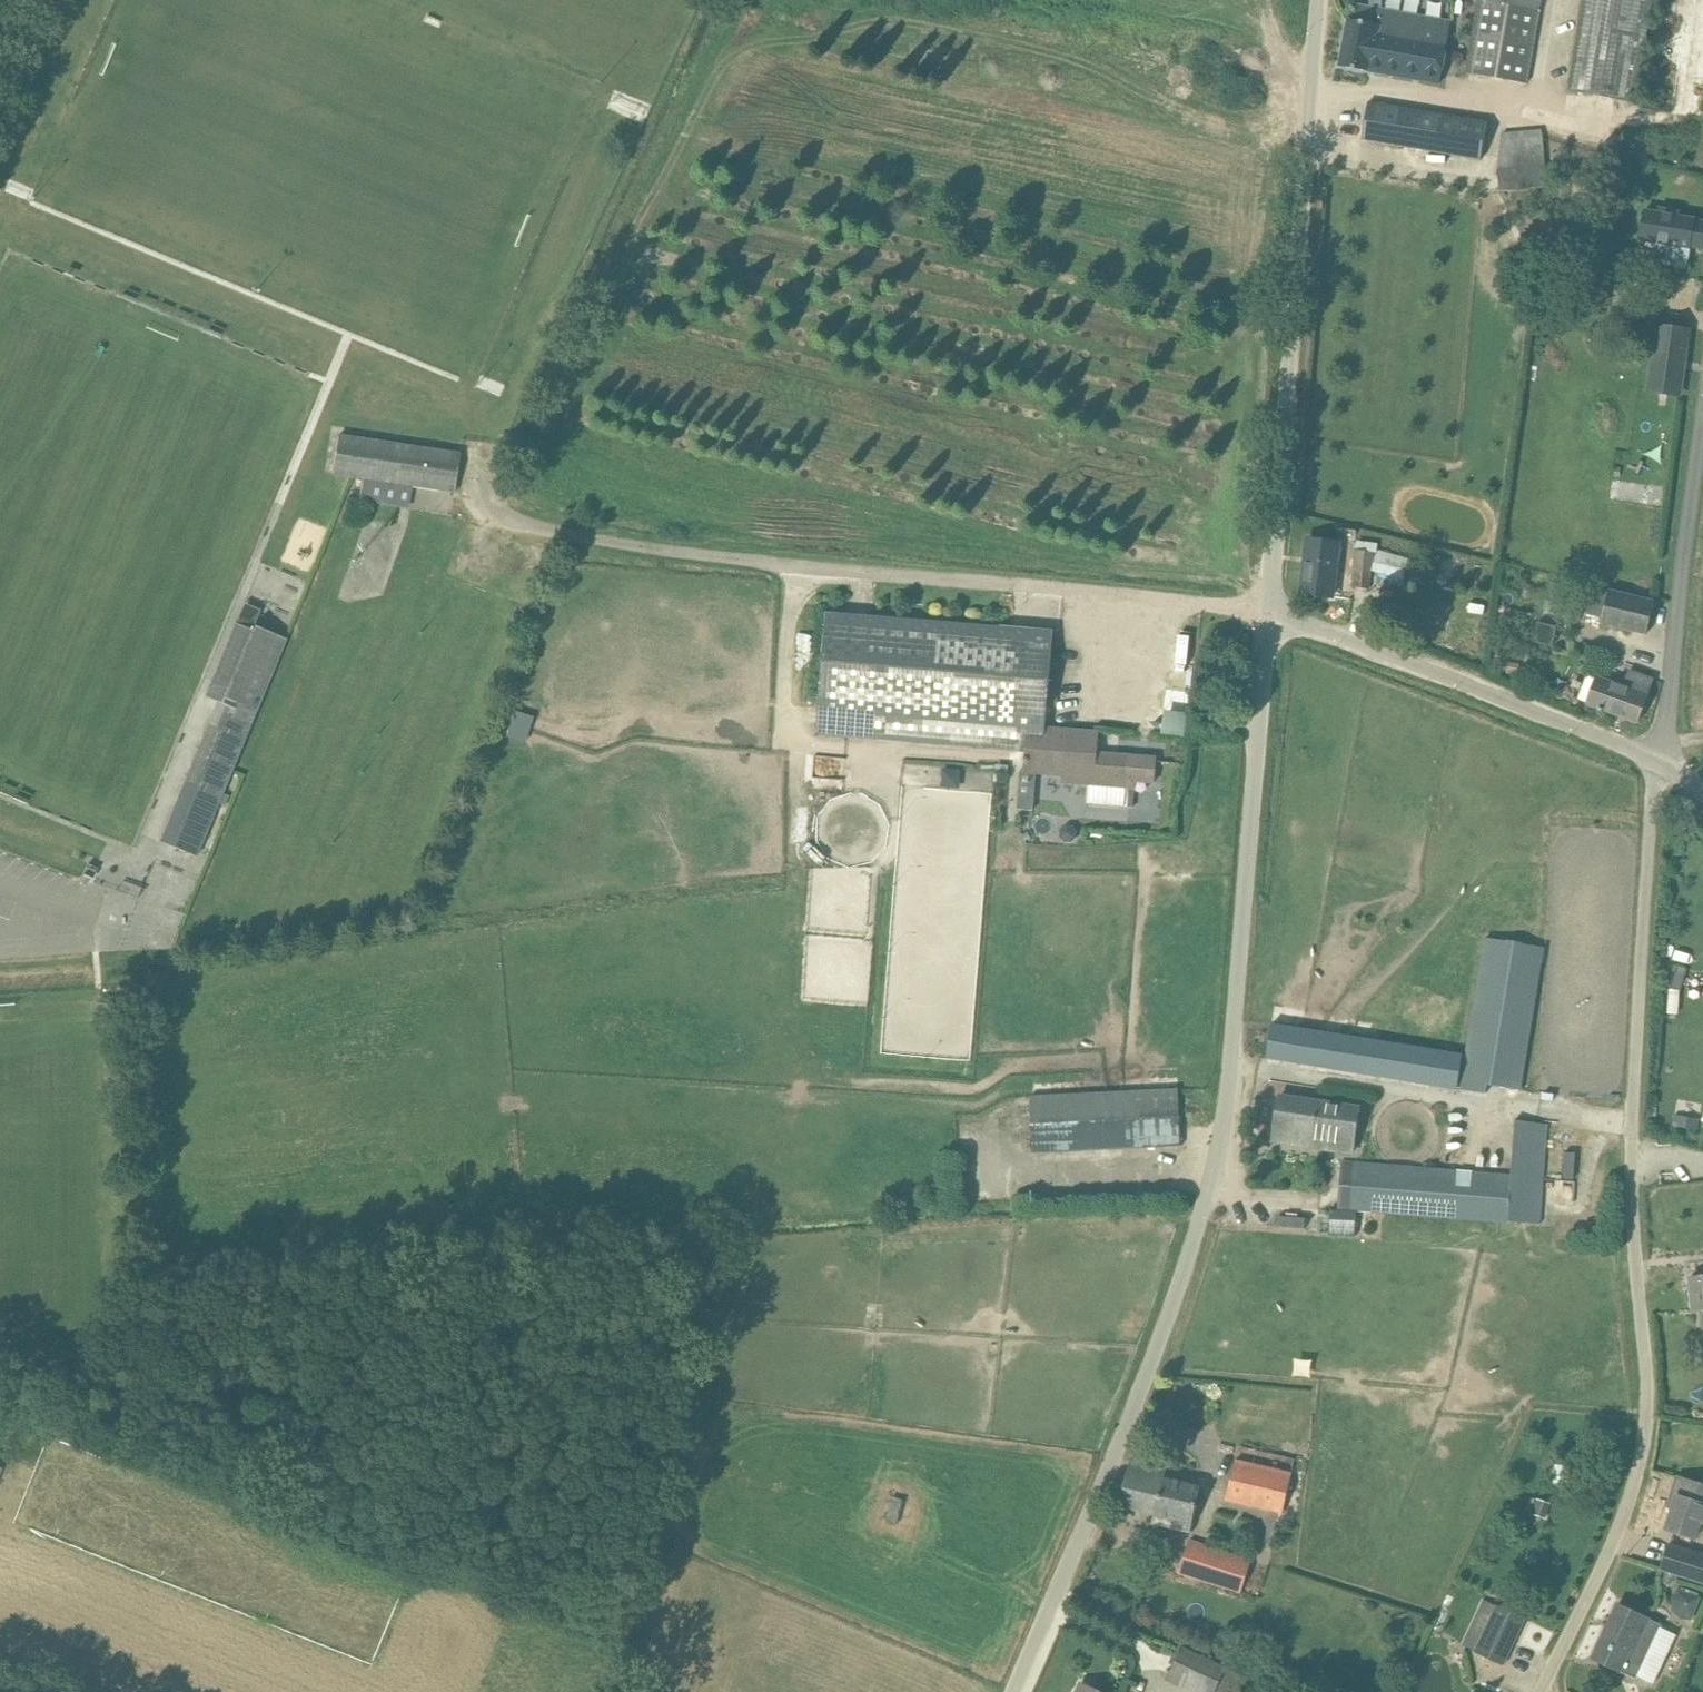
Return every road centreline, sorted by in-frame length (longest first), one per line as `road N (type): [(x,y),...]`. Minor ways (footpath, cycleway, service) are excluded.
road 1 (unclassified): [(1016,1691),(1173,1332),(1215,1189),(1273,599)]
road 2 (unclassified): [(1536,1691),(1623,1523),(1647,1438),(1632,1100),(1660,761)]
road 3 (unclassified): [(1273,599),(1321,0)]
road 4 (unclassified): [(1660,761),(1273,599)]
road 5 (unclassified): [(1660,761),(1702,446)]

